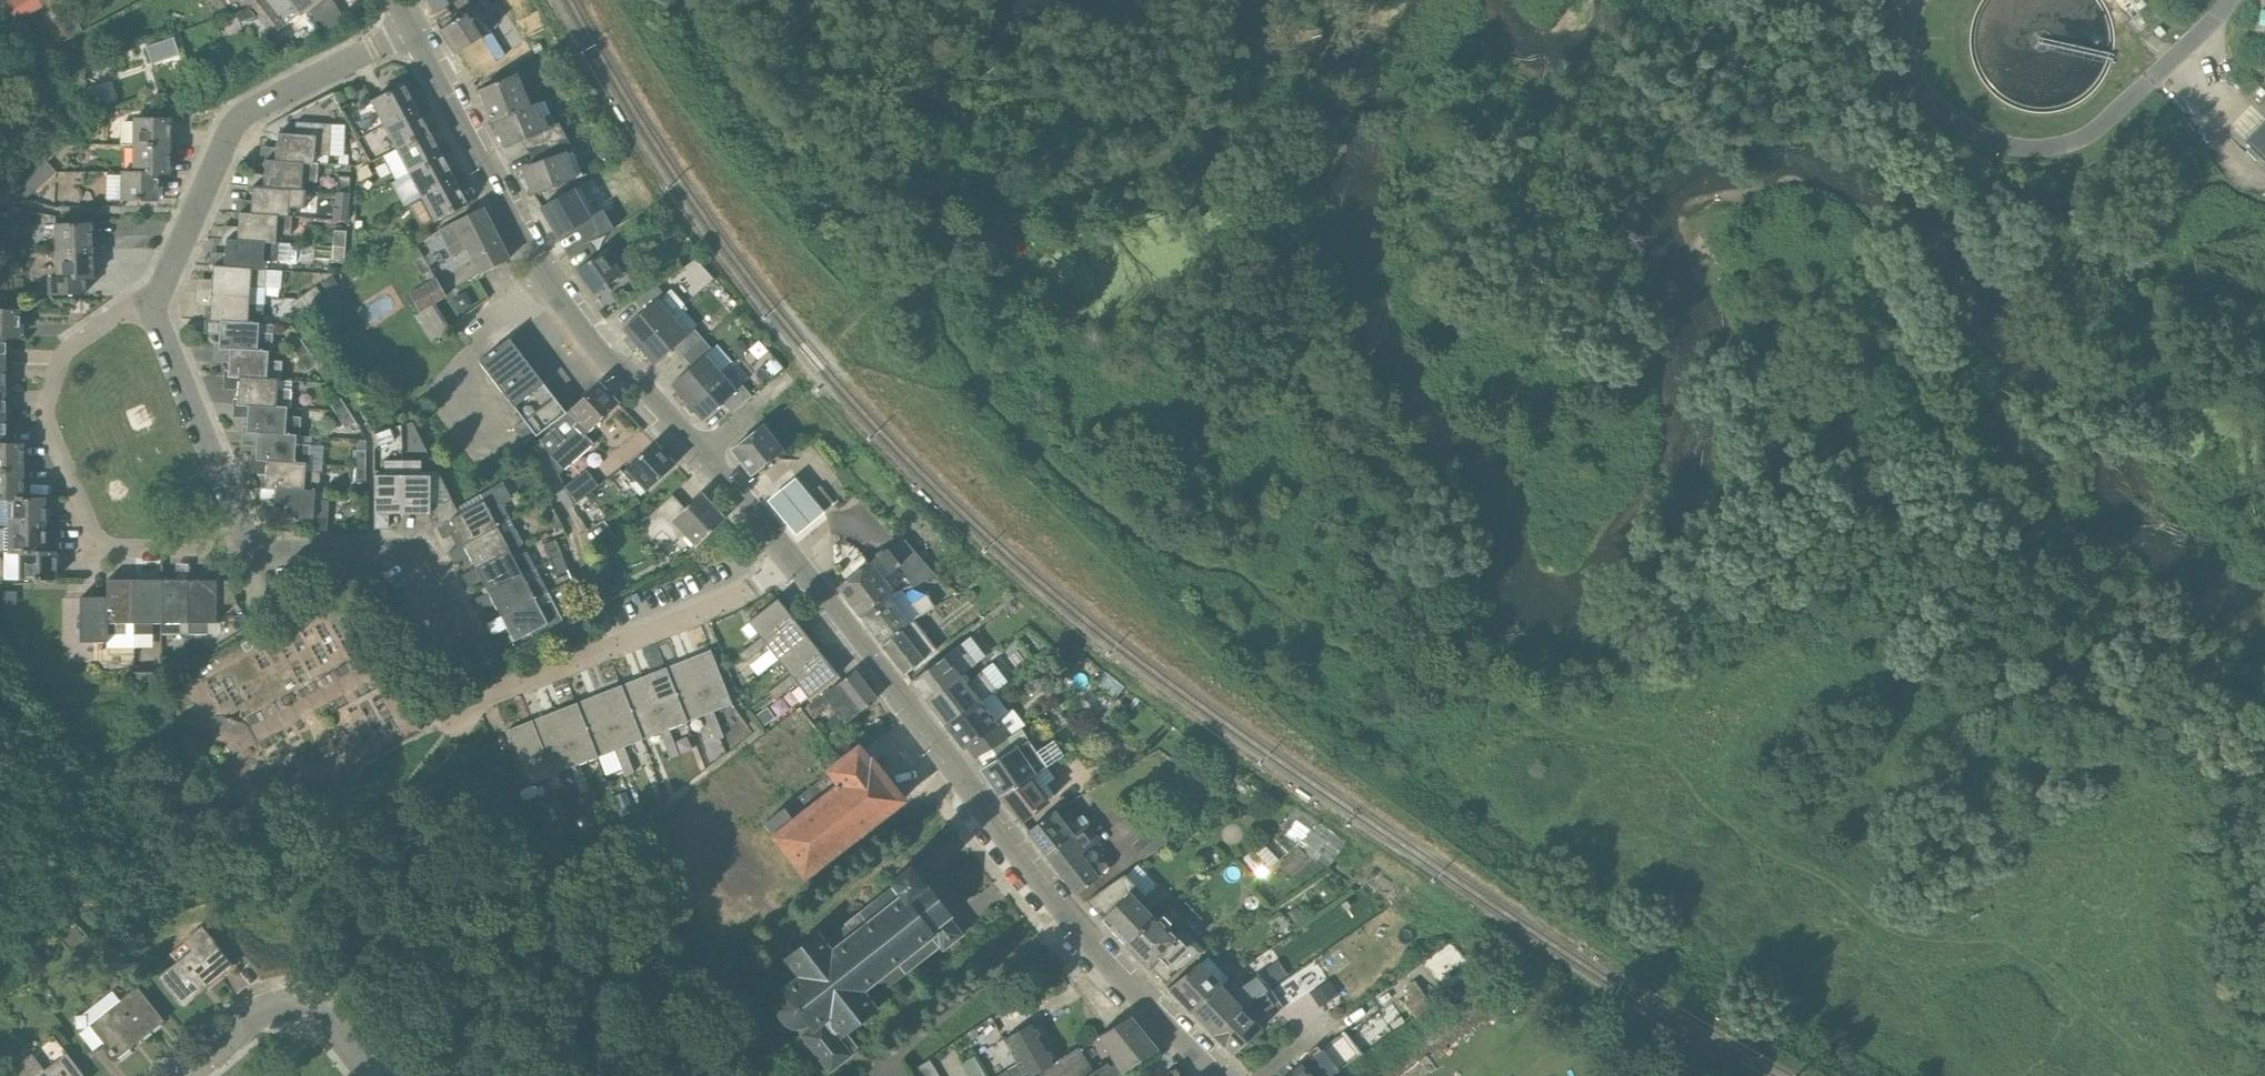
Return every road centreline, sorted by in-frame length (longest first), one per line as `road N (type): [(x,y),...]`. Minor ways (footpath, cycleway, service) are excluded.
road 1 (tertiary): [(701,455),(533,251),(413,32)]
road 2 (tertiary): [(1068,915),(790,561)]
road 3 (residential): [(237,535),(220,548),(101,544),(48,424),(47,403),(63,353),(150,299)]
road 4 (residential): [(150,299),(246,115),(413,32)]
road 5 (unclassified): [(459,706),(736,597),(790,561)]
road 6 (residential): [(459,634),(413,554),(256,550),(237,535)]
road 7 (residential): [(237,535),(239,519),(150,299)]
road 8 (residential): [(1068,915),(931,1024),(880,1075)]
road 9 (tertiary): [(1220,1075),(1068,915)]
road 10 (tertiary): [(790,561),(701,455)]
road 11 (residential): [(184,1075),(257,1014),(295,1002)]

